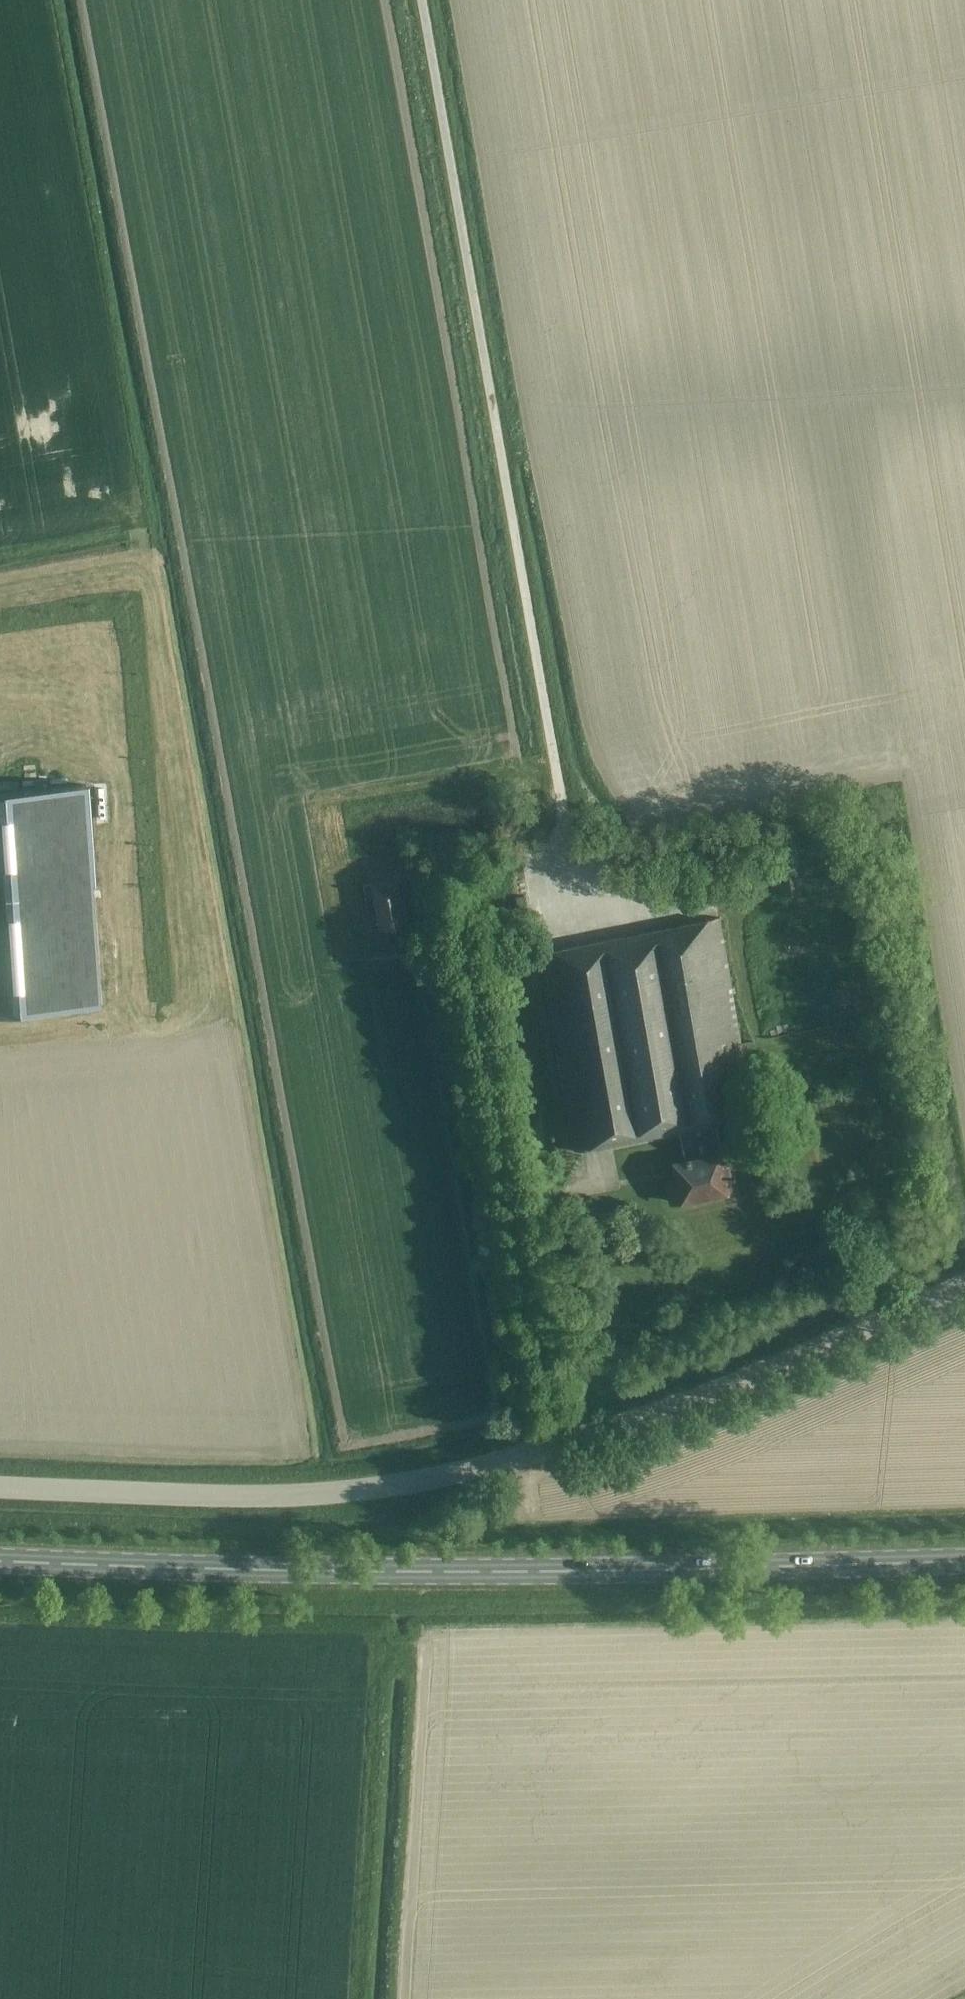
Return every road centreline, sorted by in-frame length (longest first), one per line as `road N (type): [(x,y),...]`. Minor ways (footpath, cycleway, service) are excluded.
road 1 (tertiary): [(0,1483),(325,1497),(425,1481),(627,1425),(964,1285)]
road 2 (primary): [(0,1559),(414,1573),(964,1561)]

